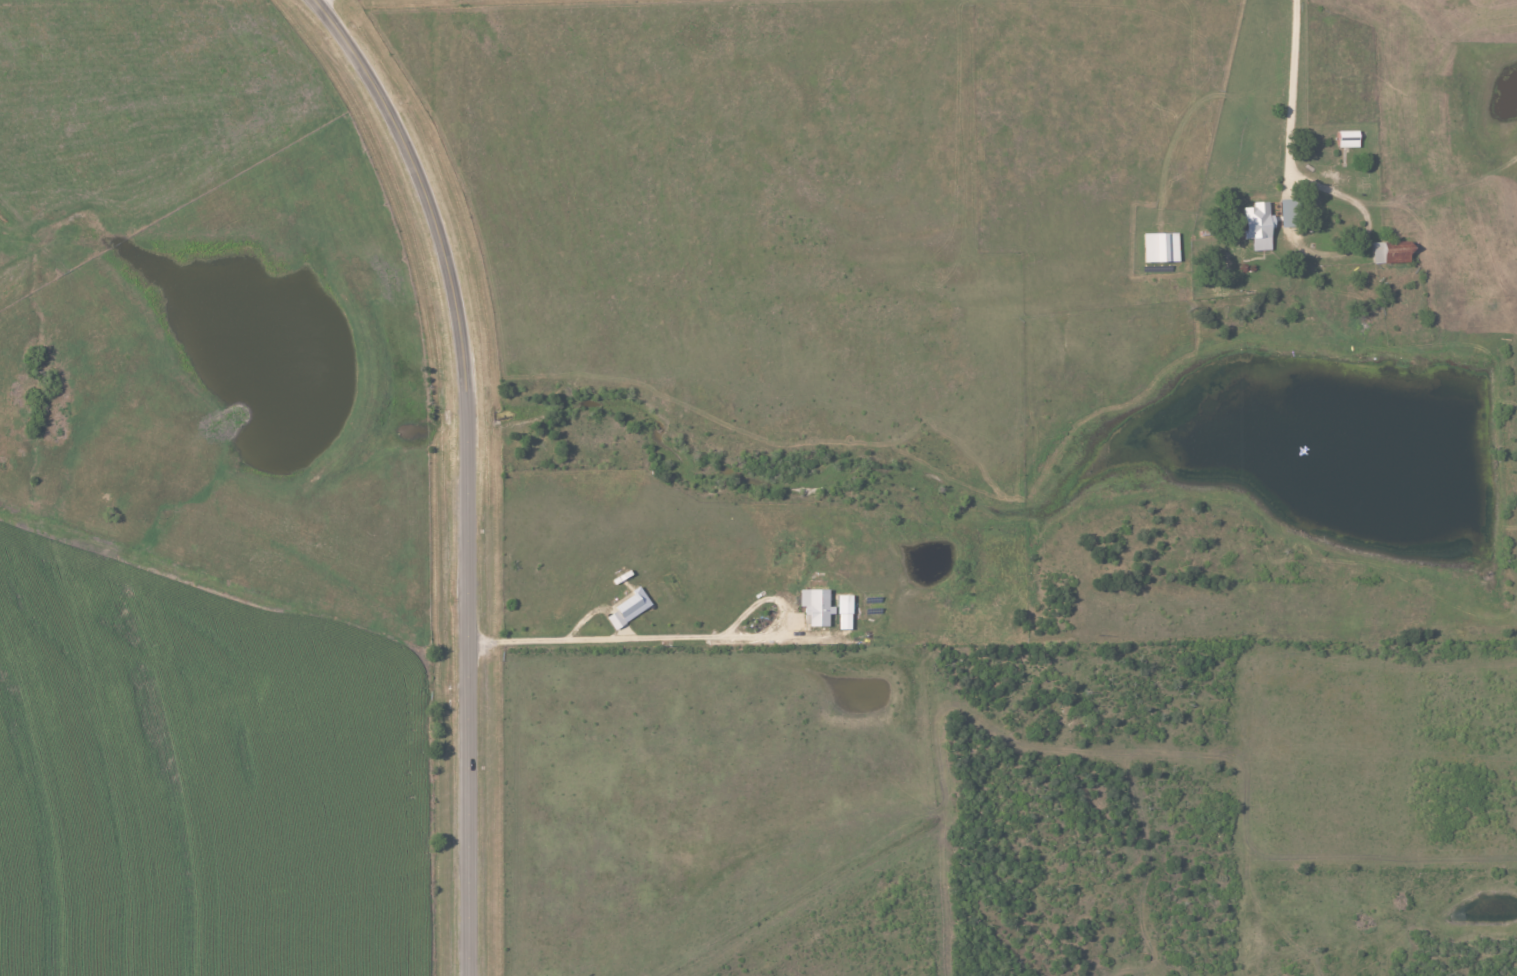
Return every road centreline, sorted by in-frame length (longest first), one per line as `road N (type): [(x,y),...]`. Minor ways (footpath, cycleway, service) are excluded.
road 1 (tertiary): [(466,975),(458,340),(415,174),(379,99),(310,0)]
road 2 (residential): [(1287,185),(1295,0)]

